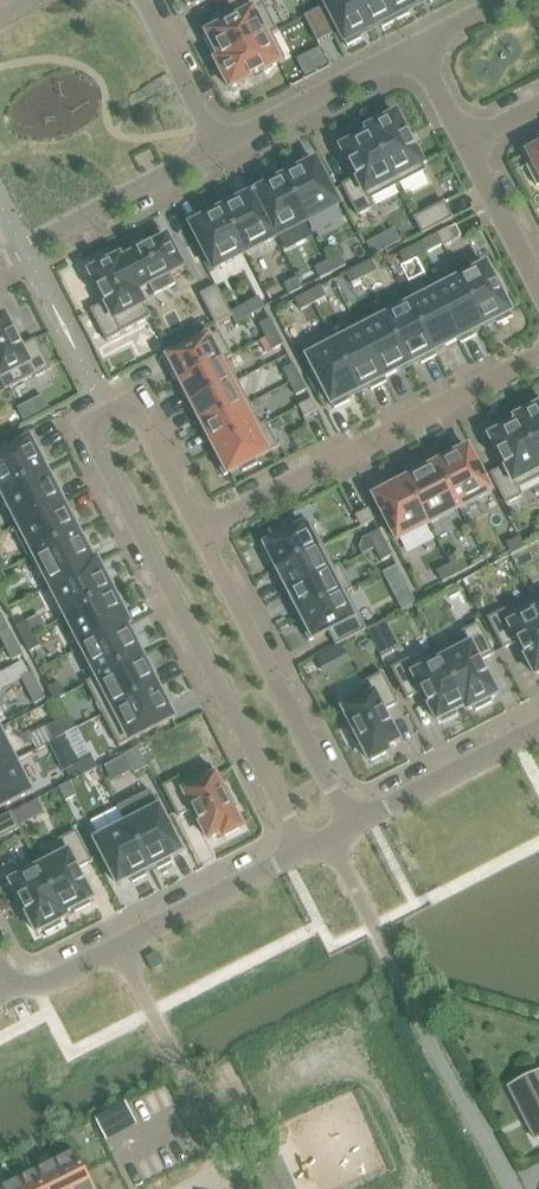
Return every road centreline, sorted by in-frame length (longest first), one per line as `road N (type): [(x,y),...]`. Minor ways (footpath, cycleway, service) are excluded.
road 1 (residential): [(197,531),(134,406),(104,405),(87,430),(297,836),(328,836)]
road 2 (residential): [(512,1188),(328,836)]
road 3 (residential): [(538,355),(197,531)]
road 4 (residential): [(328,836),(14,1001)]
road 5 (residential): [(328,836),(343,813),(197,531)]
road 6 (residential): [(216,150),(0,260)]
road 7 (residential): [(538,729),(328,836)]
road 8 (residential): [(420,46),(216,150)]
road 9 (residential): [(216,150),(139,0)]
road 10 (residential): [(469,143),(538,281)]

